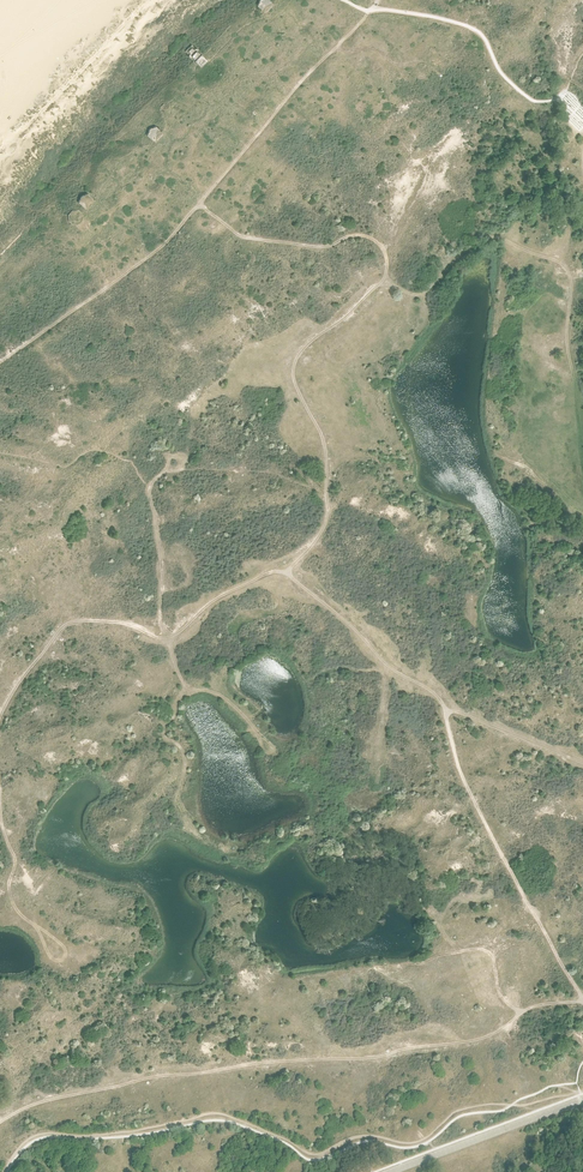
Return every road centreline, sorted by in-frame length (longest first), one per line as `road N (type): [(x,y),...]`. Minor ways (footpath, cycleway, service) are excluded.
road 1 (track): [(582,999),(488,833),(459,769),(443,701),(388,666),(287,572)]
road 2 (track): [(0,1123),(34,1104),(156,1077),(383,1056),(476,1040),(503,1026)]
road 3 (track): [(0,362),(173,238),(368,11)]
road 4 (track): [(582,443),(564,332),(575,286),(561,263),(489,237),(429,289),(384,280),(361,301)]
road 5 (track): [(166,638),(149,487),(165,468),(279,473),(326,497)]
road 6 (track): [(197,205),(243,238),(314,247),(365,236),(385,252),(384,280)]
road 7 (track): [(326,497),(326,451),(293,372),(303,349),(361,301)]
road 8 (track): [(166,638),(217,598),(287,572),(326,523),(326,497)]
road 9 (track): [(166,638),(117,622),(67,624),(0,718)]
road 10 (track): [(503,1026),(505,1001),(492,954),(483,948),(353,971)]
road 11 (track): [(269,747),(223,697),(184,688),(166,638)]
road 12 (track): [(184,688),(164,735),(179,744),(187,763),(176,801),(184,820)]
road 13 (track): [(446,707),(582,762)]

